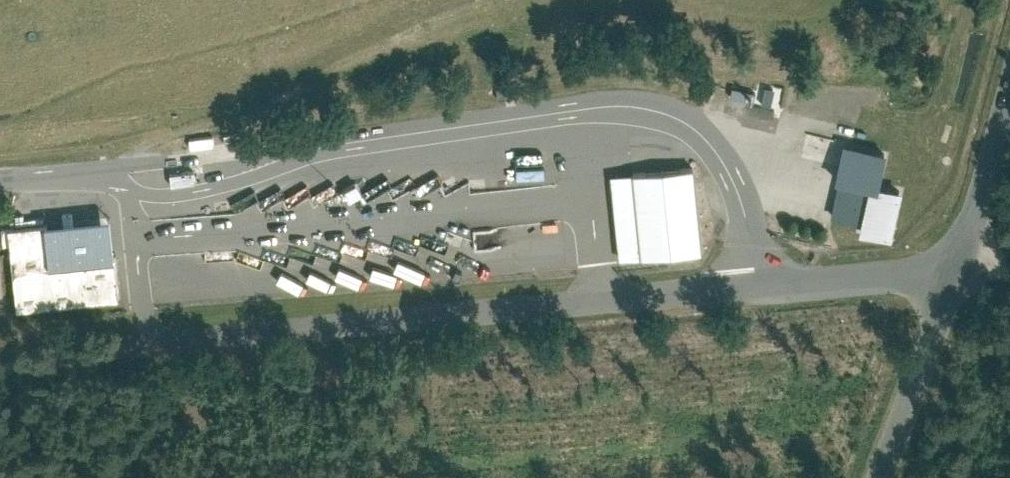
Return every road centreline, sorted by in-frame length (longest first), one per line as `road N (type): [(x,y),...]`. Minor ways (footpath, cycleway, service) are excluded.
road 1 (unclassified): [(960,261),(752,291),(316,326)]
road 2 (track): [(0,361),(316,326)]
road 3 (tertiary): [(960,261),(883,477)]
road 4 (tertiary): [(1009,60),(960,261)]

